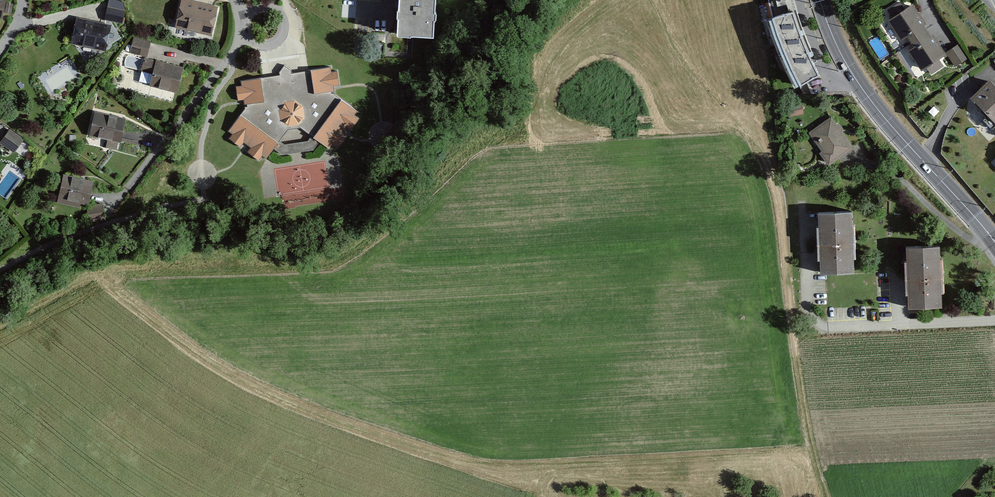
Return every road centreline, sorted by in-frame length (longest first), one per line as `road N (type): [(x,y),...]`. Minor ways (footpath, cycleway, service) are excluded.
road 1 (secondary): [(994,242),(871,102),(820,0)]

